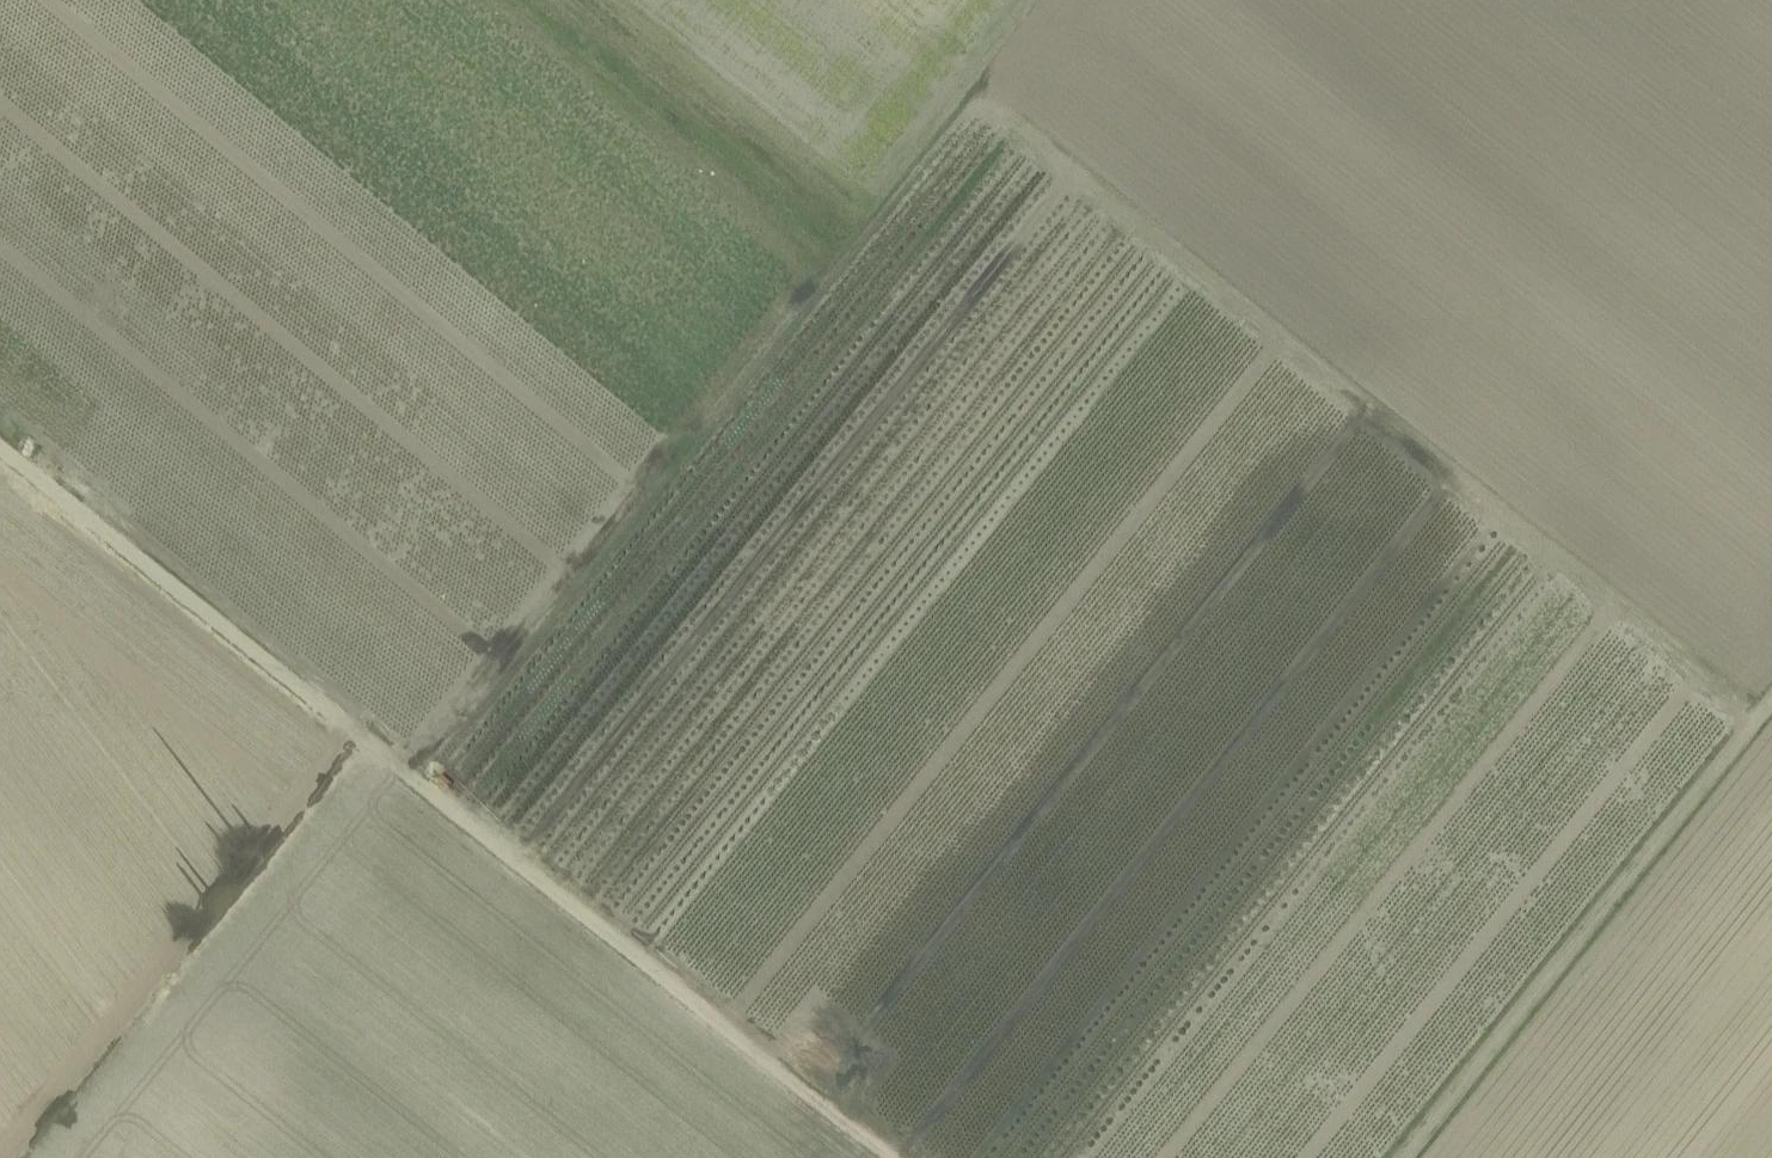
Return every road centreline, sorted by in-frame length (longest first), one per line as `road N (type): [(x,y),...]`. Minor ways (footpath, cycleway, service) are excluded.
road 1 (track): [(892,1157),(0,450)]
road 2 (track): [(1771,719),(1418,1157)]
road 3 (track): [(152,1017),(379,747)]

